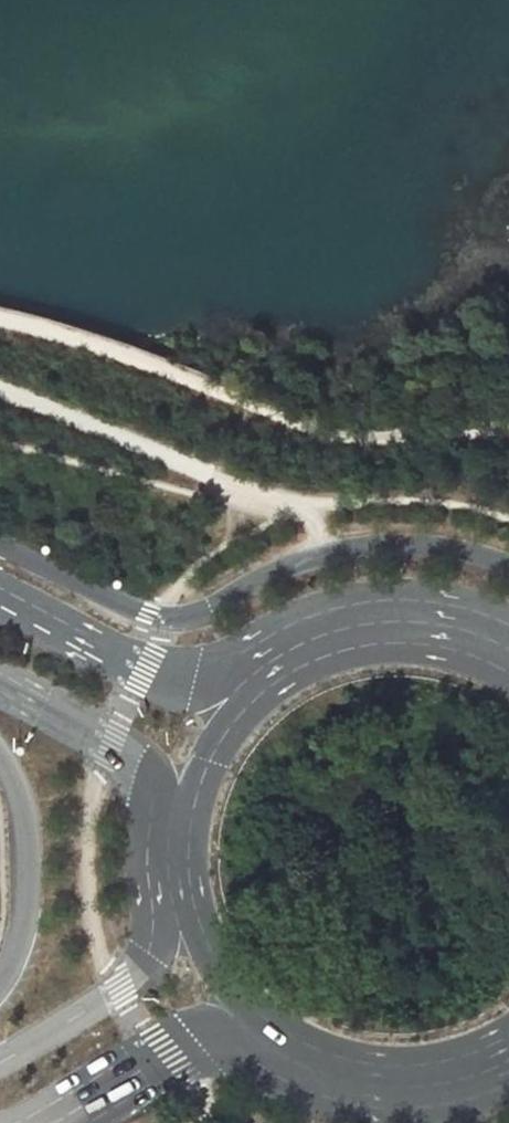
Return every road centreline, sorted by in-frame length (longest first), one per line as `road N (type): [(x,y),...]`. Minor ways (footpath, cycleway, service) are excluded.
road 1 (primary): [(508,566),(398,545),(336,553),(175,620),(0,544)]
road 2 (primary): [(282,652),(217,679),(145,675),(0,598)]
road 3 (primary): [(271,1042),(325,1070),(380,1083),(435,1081),(508,1057)]
road 4 (primary): [(182,905),(152,955),(119,988),(0,1063)]
road 5 (primary): [(508,649),(464,628),(415,620),(362,621),(282,652)]
road 6 (primary): [(54,1122),(166,1055),(271,1042)]
road 7 (primary): [(0,761),(18,807),(27,900),(23,931),(0,981)]
road 8 (primary): [(0,684),(111,745),(184,808)]
road 9 (primary): [(282,652),(215,737),(184,808)]
road 10 (primary): [(182,905),(207,970),(271,1042)]

